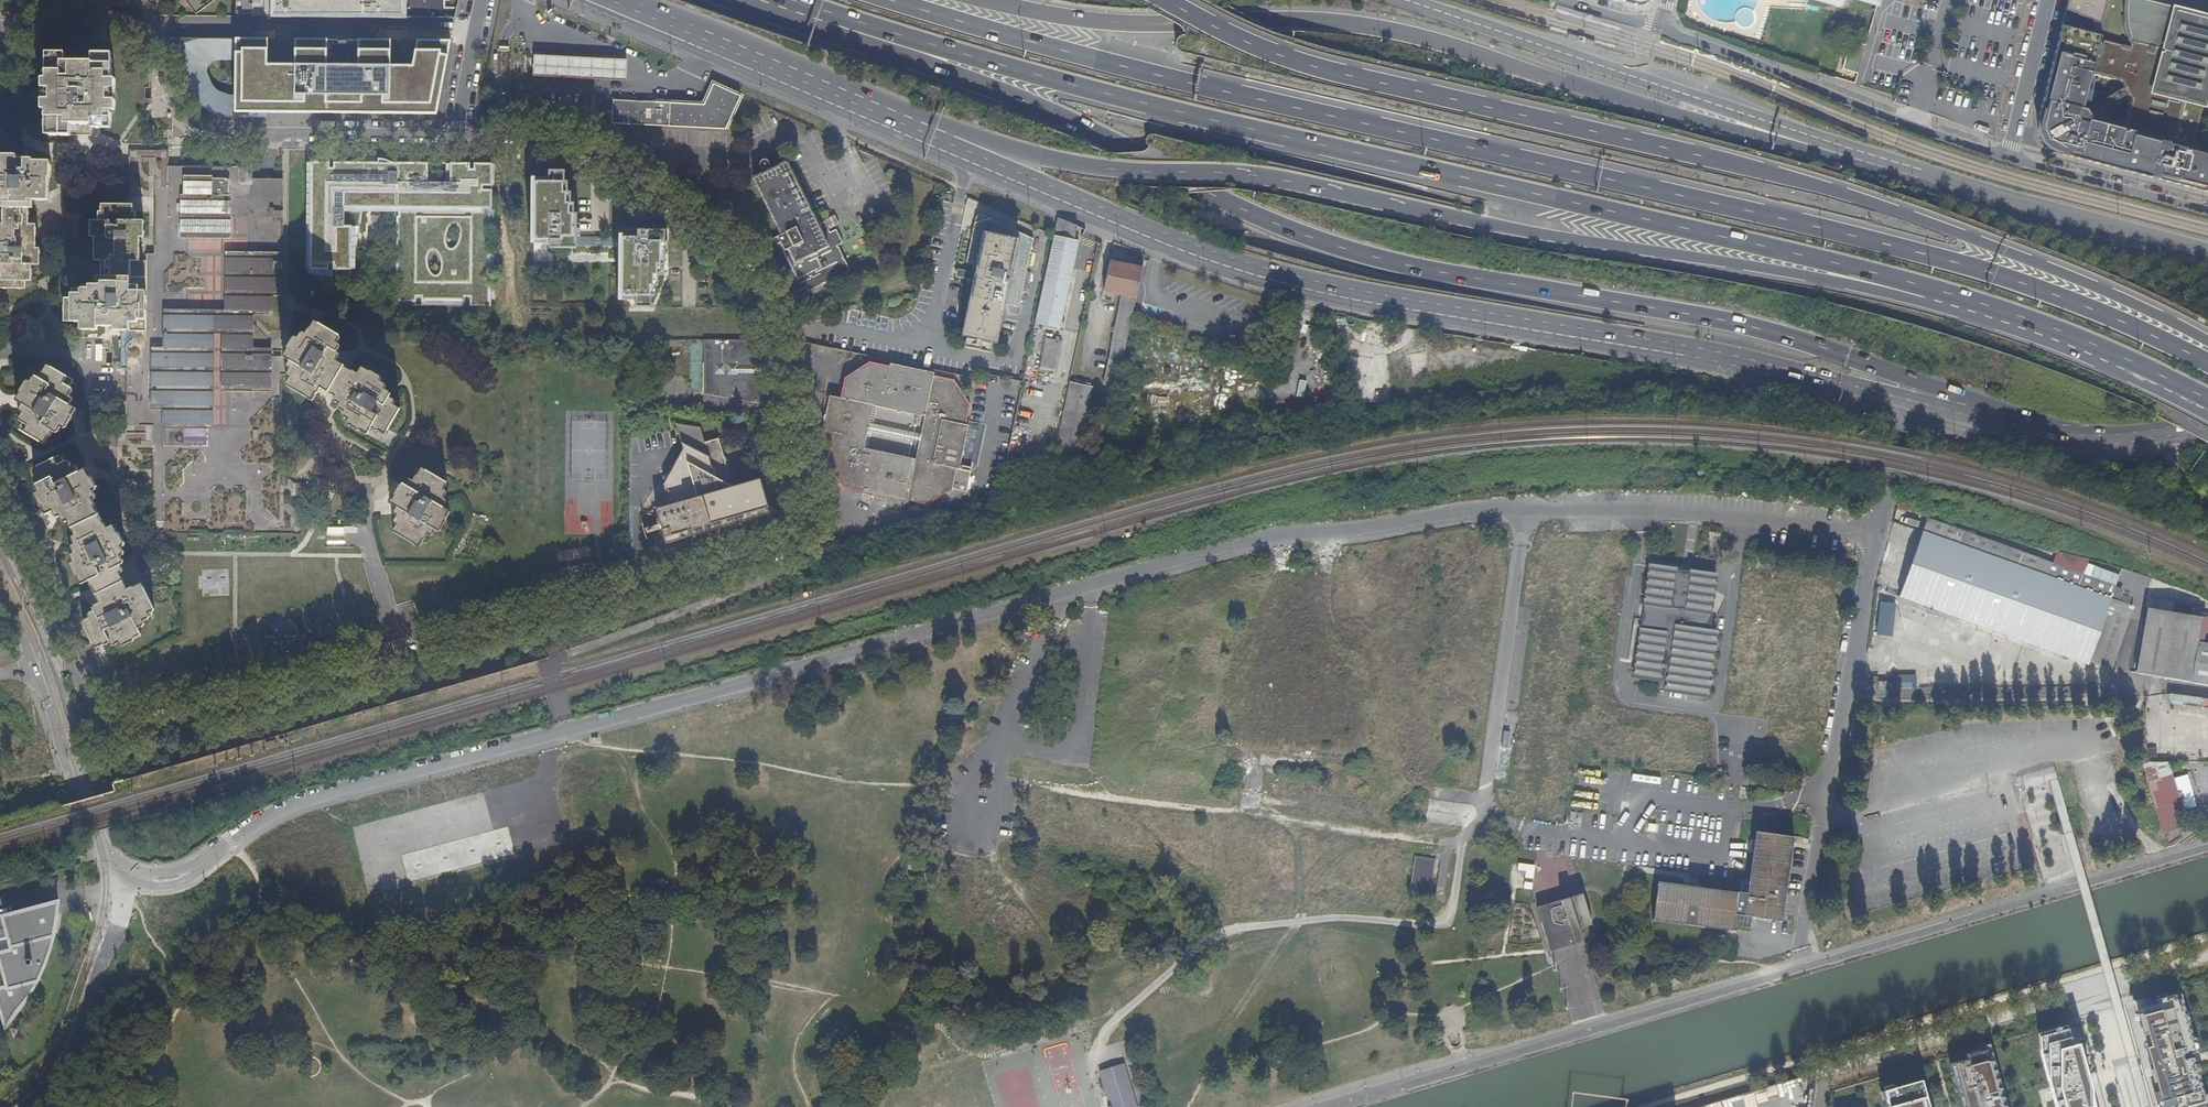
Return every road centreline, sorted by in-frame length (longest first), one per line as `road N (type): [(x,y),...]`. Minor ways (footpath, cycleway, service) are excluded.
road 1 (residential): [(97,834),(137,877),(178,877),(259,818),(322,794),(1275,531),(1386,525),(1507,506),(1715,515),(1876,532)]
road 2 (residential): [(458,137),(518,138),(563,151),(732,260),(755,290),(799,488),(788,534),(770,551),(200,724),(128,723),(94,703),(73,677),(0,519)]
road 3 (motorway): [(2207,368),(2006,281),(1856,239),(1172,80),(979,32),(897,0)]
road 4 (motorway): [(802,8),(1041,109),(1294,235),(1433,273),(1767,333),(1848,358),(1969,418)]
road 5 (motorway): [(802,8),(1089,89),(1888,282)]
road 6 (motorway): [(2207,345),(2080,280),(1869,202),(1346,76),(1249,43),(1165,0)]
road 7 (primary): [(937,142),(1163,243),(1300,285),(1705,354),(1894,401)]
road 8 (motorway): [(937,142),(985,140),(1088,167),(1288,181),(1569,239),(1888,282)]
road 9 (motorway): [(1885,168),(1405,32),(1323,19),(1114,23),(986,0)]
road 10 (primary): [(1885,168),(1862,154),(1401,0)]
road 11 (residential): [(0,26),(141,35),(160,59),(168,94),(193,123),(233,135),(458,137)]
road 12 (unclassified): [(1876,532),(1794,970)]
road 13 (residential): [(2007,159),(1660,29)]
road 14 (primary): [(598,0),(937,142)]
road 15 (motorway): [(1888,282),(2009,315),(2146,370),(2207,404)]
road 16 (primary): [(2207,255),(1885,168)]
road 17 (residential): [(86,800),(83,757),(54,672),(0,548)]
road 18 (primary): [(1969,418),(2065,439),(2207,427)]
road 19 (residential): [(0,596),(86,800)]
road 20 (residential): [(2207,212),(2007,159)]
road 21 (residential): [(2007,159),(2048,0)]
road 22 (unclassified): [(458,137),(483,0)]
road 23 (unclassified): [(1876,532),(1894,401)]

